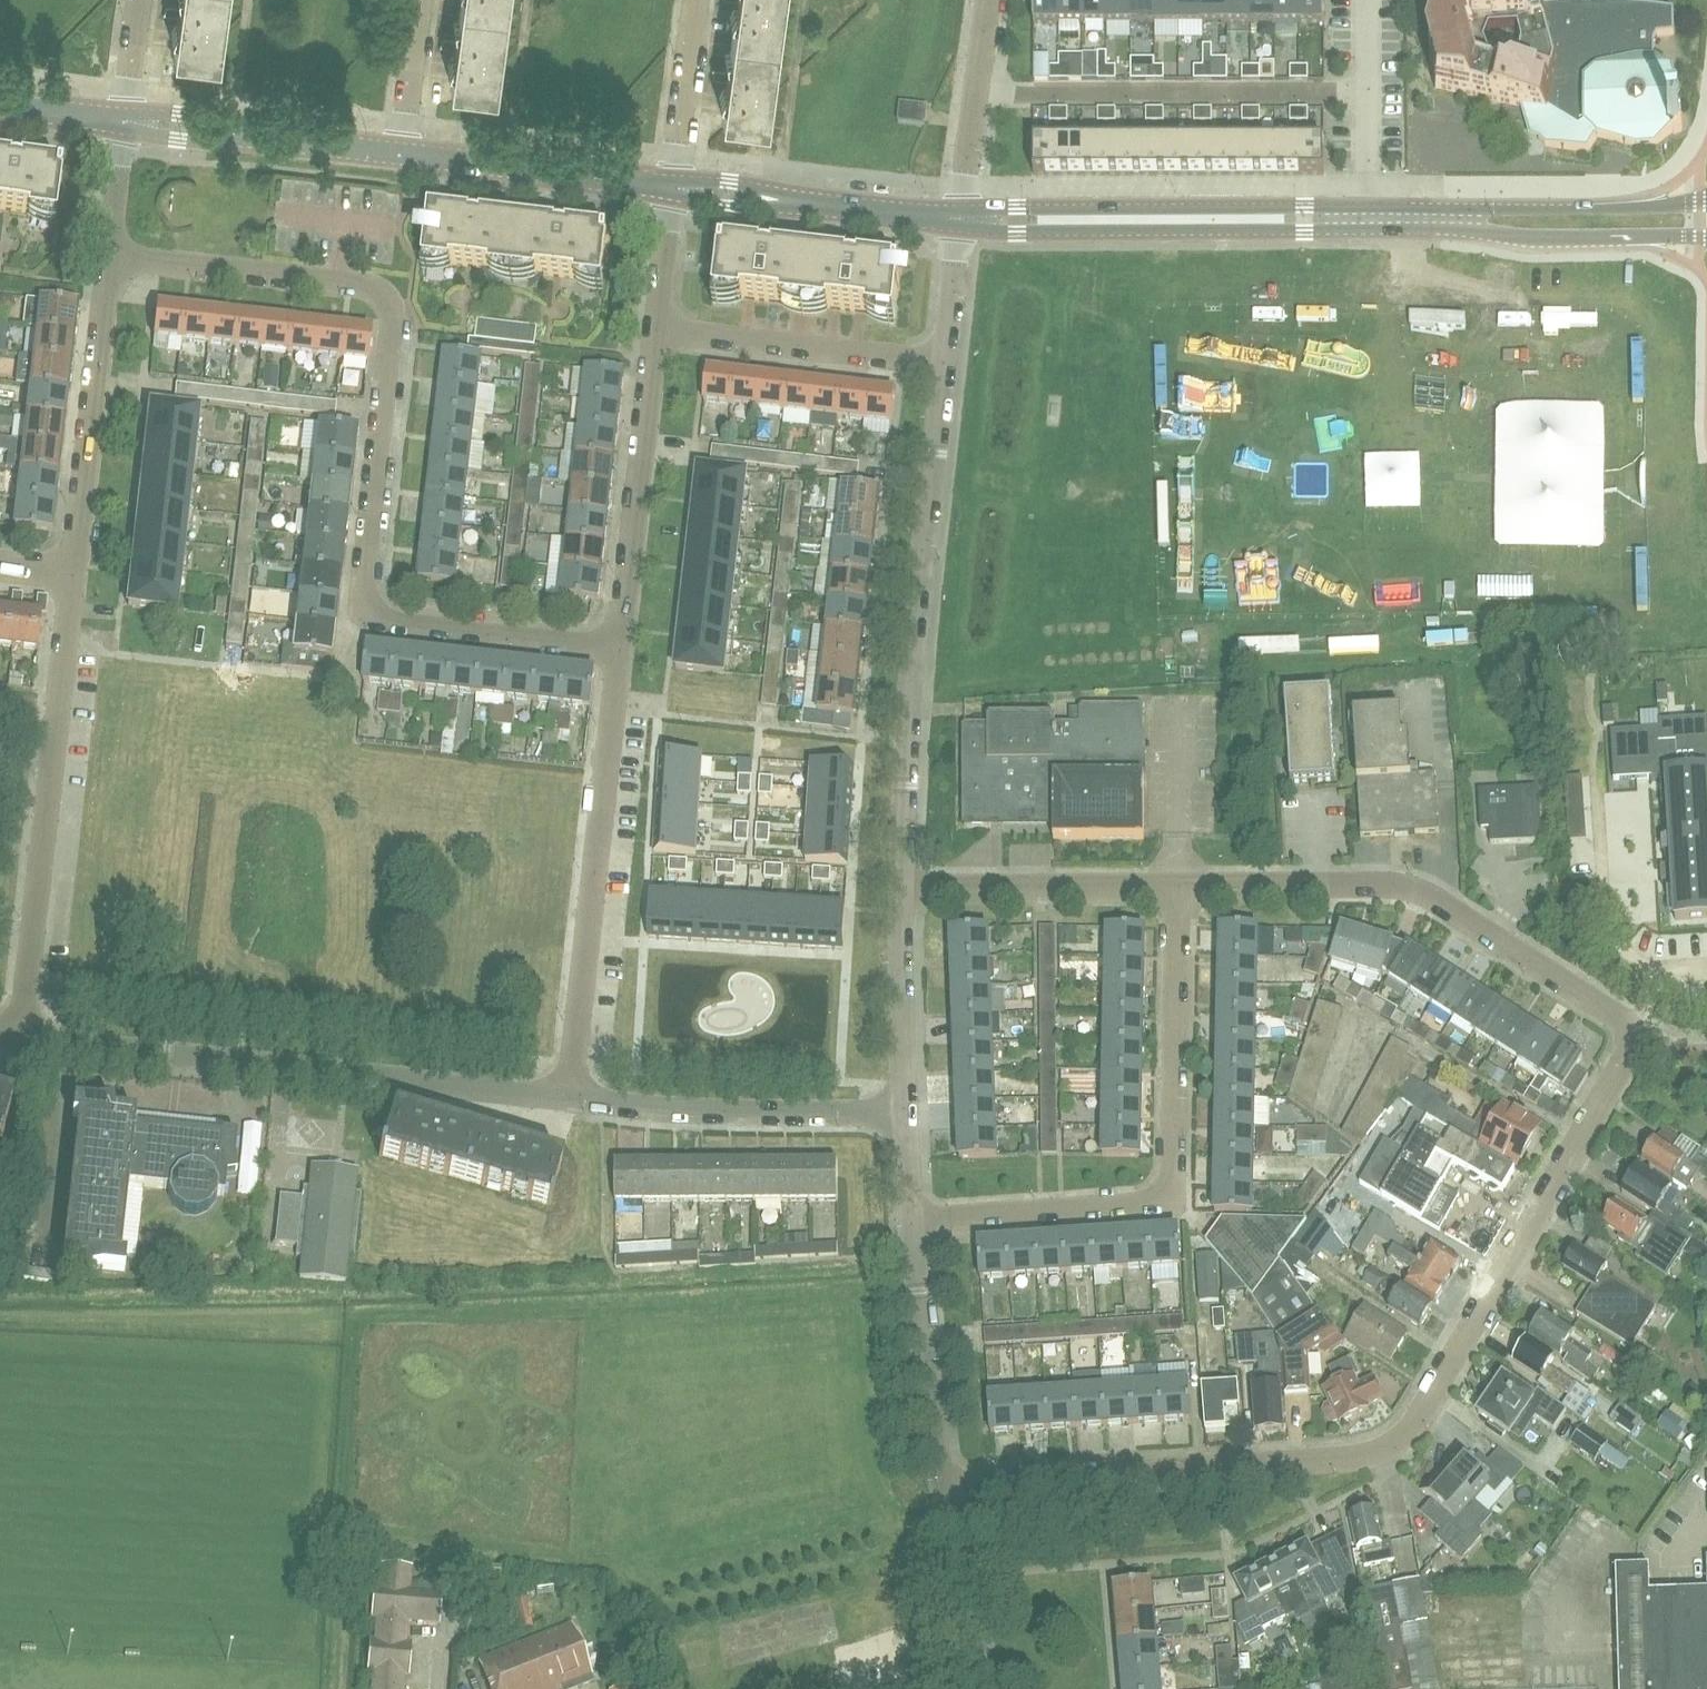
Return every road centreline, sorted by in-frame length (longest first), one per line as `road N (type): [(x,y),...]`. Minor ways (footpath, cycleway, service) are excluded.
road 1 (residential): [(943,1485),(1358,1455),(1385,1446),(1421,1410),(1643,1030),(1404,881),(1167,882)]
road 2 (residential): [(622,647),(385,620),(370,612),(364,581),(392,316),(389,297),(376,287),(111,255)]
road 3 (residential): [(908,1199),(1130,1200),(1154,1185),(1168,1145),(1167,882)]
road 4 (residential): [(570,1099),(22,1039)]
road 5 (residential): [(902,877),(916,594),(939,366)]
road 6 (residential): [(22,1039),(73,575)]
road 7 (residential): [(570,1099),(622,647)]
road 8 (tertiary): [(1375,215),(961,213)]
road 9 (residential): [(904,1115),(681,1114),(570,1099)]
road 10 (tertiary): [(1375,215),(1541,238),(1706,239)]
road 11 (tertiary): [(1706,196),(1375,215)]
road 12 (residential): [(73,575),(111,255)]
road 13 (residential): [(622,647),(656,333)]
road 14 (tertiary): [(961,213),(672,186)]
road 15 (residential): [(943,1485),(908,1199)]
road 16 (residential): [(939,366),(656,333)]
road 17 (tertiary): [(401,154),(126,123)]
road 18 (tertiary): [(672,186),(401,154)]
road 19 (residential): [(1167,882),(902,877)]
road 20 (residential): [(904,1115),(902,877)]
road 21 (residential): [(961,213),(986,0)]
road 22 (residential): [(988,1688),(943,1485)]
road 23 (residential): [(672,186),(696,0)]
road 24 (residential): [(401,154),(421,0)]
road 25 (residential): [(939,366),(961,213)]
road 26 (residential): [(656,333),(672,186)]
road 27 (residential): [(111,255),(126,123)]
road 28 (tertiary): [(126,123),(0,104)]
road 29 (residential): [(126,123),(142,0)]

